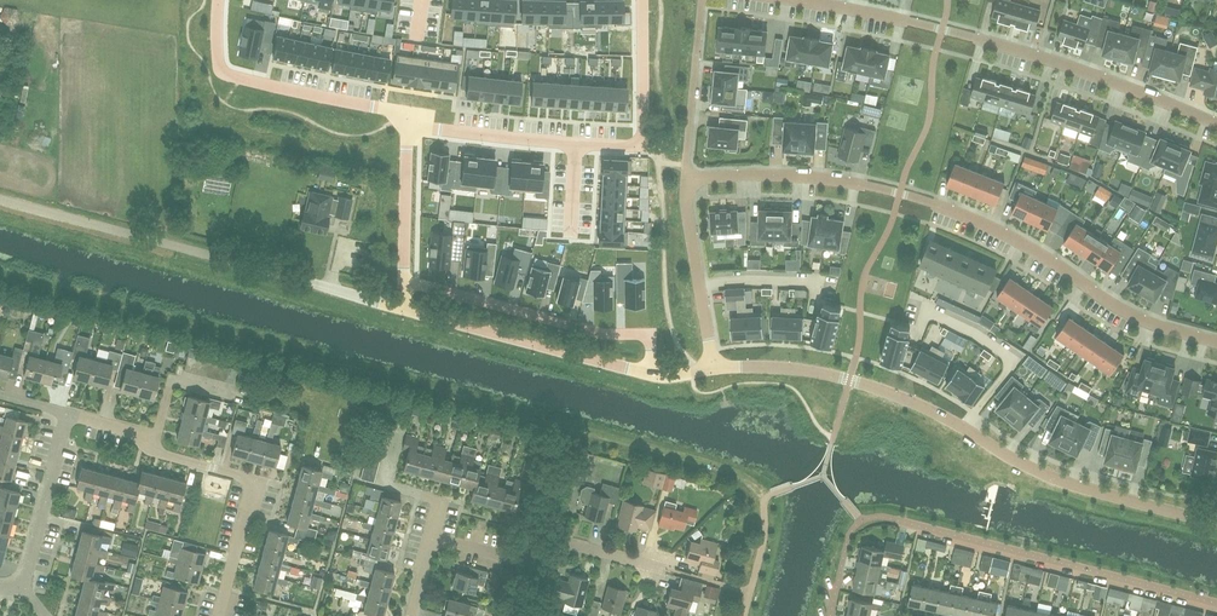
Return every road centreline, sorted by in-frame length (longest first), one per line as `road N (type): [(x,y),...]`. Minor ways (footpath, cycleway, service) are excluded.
road 1 (residential): [(686,178),(800,177),(933,202),(1034,247),(1133,315),(1216,341)]
road 2 (residential): [(1216,525),(1056,481),(932,411),(849,380),(798,368),(714,368)]
road 3 (residential): [(799,0),(1031,53),(1216,124)]
road 4 (residential): [(402,124),(645,146),(643,0)]
road 5 (residential): [(1216,605),(900,521)]
road 6 (residential): [(708,580),(568,541),(554,557),(518,549),(507,556),(432,538)]
road 7 (unclassified): [(283,274),(0,198)]
road 8 (residential): [(404,284),(647,345),(651,372)]
road 9 (residential): [(651,372),(402,308)]
road 10 (residential): [(402,124),(233,75),(217,45),(219,0)]
road 11 (residential): [(220,615),(254,480),(155,451),(149,441)]
road 12 (residential): [(714,368),(686,178)]
road 13 (residential): [(701,0),(686,178)]
road 14 (residential): [(24,586),(69,414)]
road 15 (residential): [(404,284),(402,124)]
road 16 (residential): [(432,538),(440,502),(384,487),(400,427)]
road 17 (residential): [(149,441),(173,379),(241,397)]
road 18 (residential): [(402,308),(283,274)]

